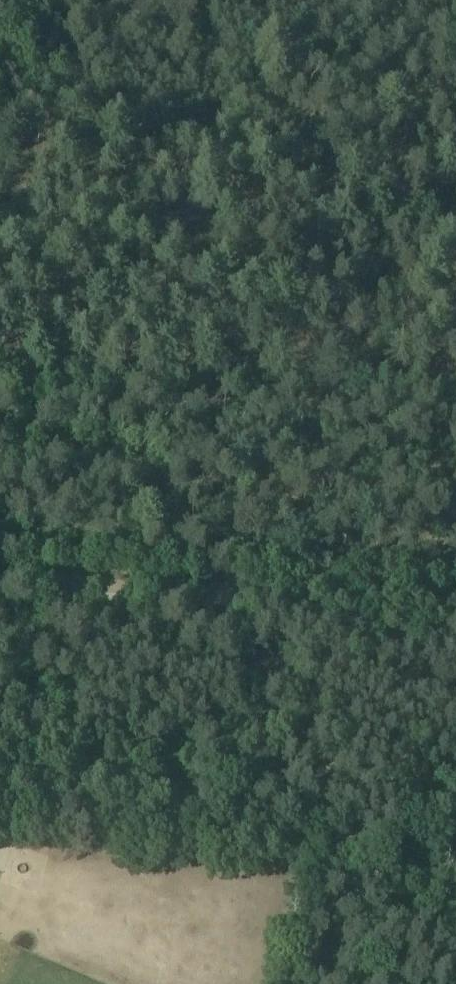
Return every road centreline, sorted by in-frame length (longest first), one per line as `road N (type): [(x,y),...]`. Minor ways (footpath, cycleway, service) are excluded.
road 1 (track): [(455,854),(0,827)]
road 2 (track): [(455,592),(0,567)]

